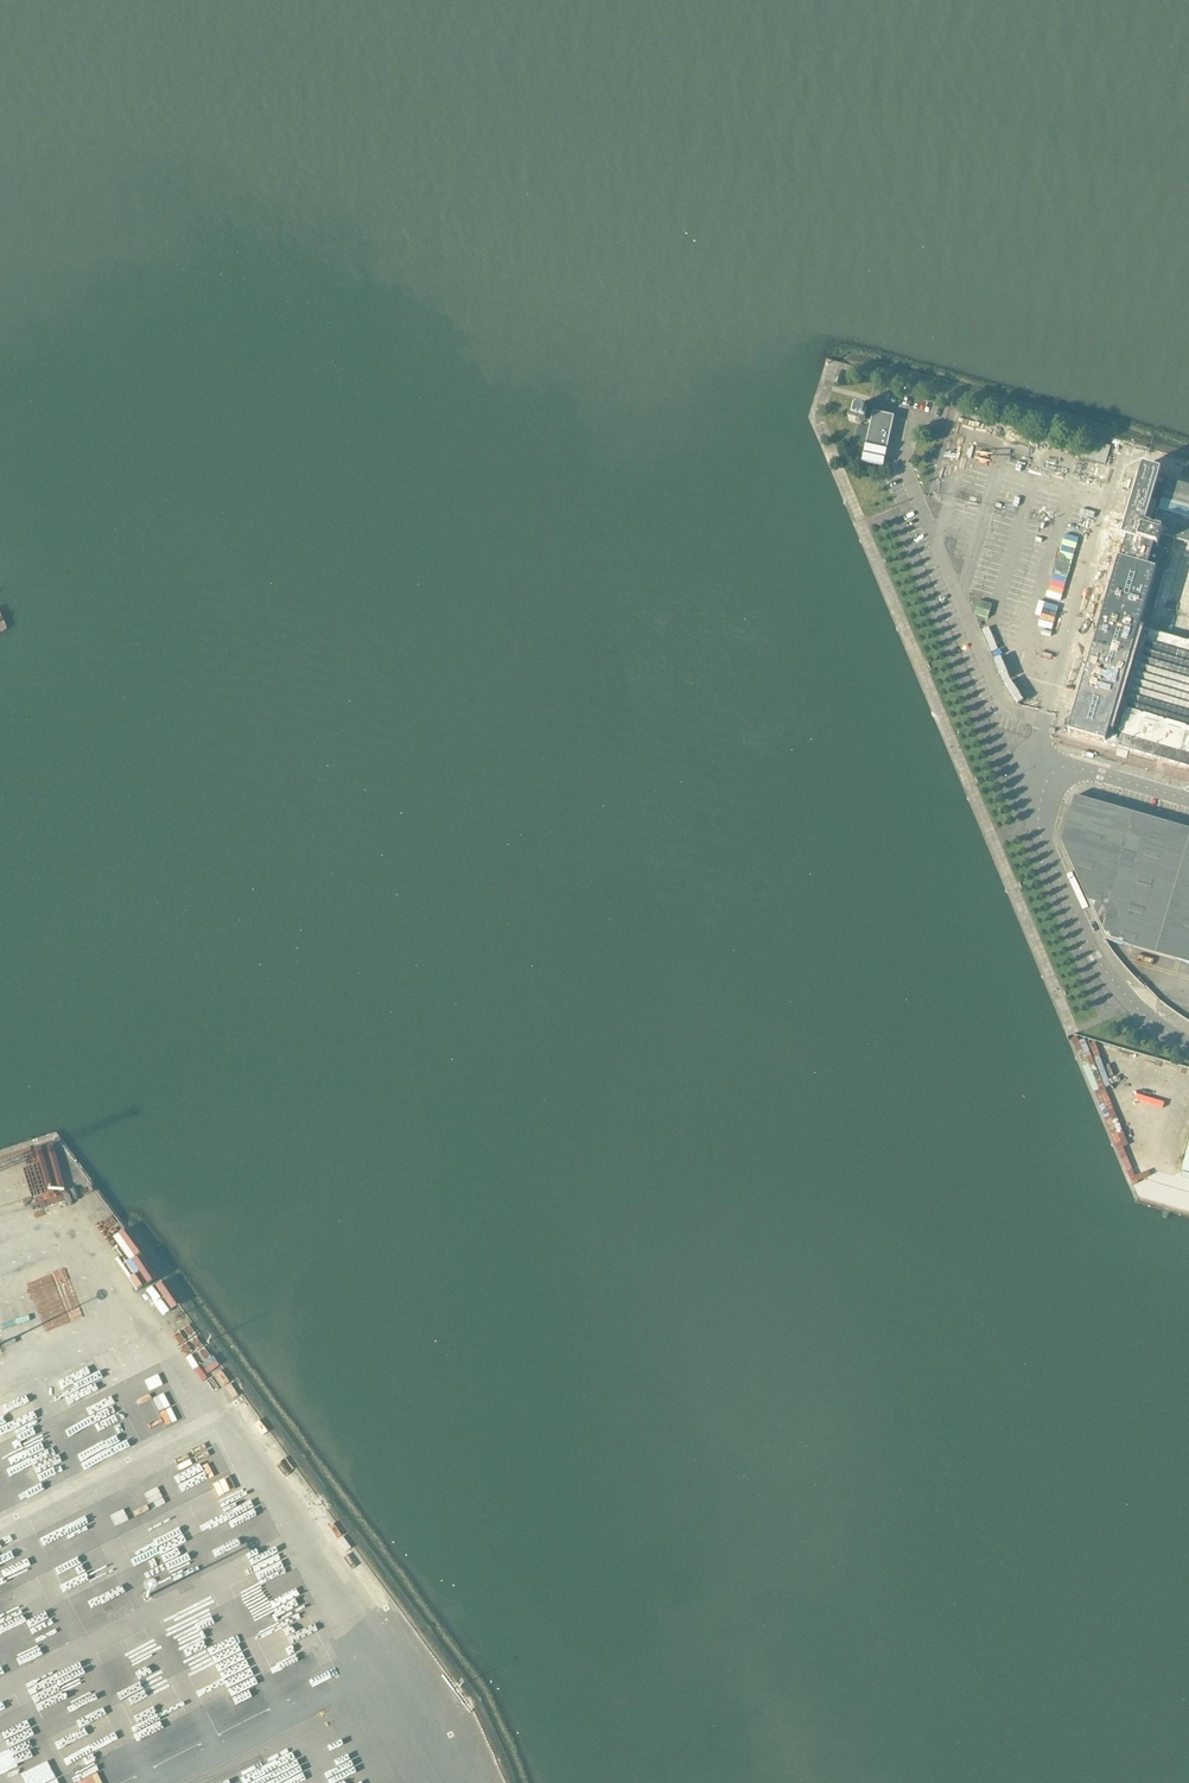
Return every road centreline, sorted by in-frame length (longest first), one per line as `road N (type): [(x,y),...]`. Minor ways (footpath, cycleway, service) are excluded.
road 1 (unclassified): [(1188,1047),(1139,1011),(1095,956),(1040,837),(1042,792),(1056,771)]
road 2 (unclassified): [(1056,771),(1037,749),(1044,722),(1007,709),(999,695),(917,497)]
road 3 (unclassified): [(1188,800),(1080,768),(1056,771)]

